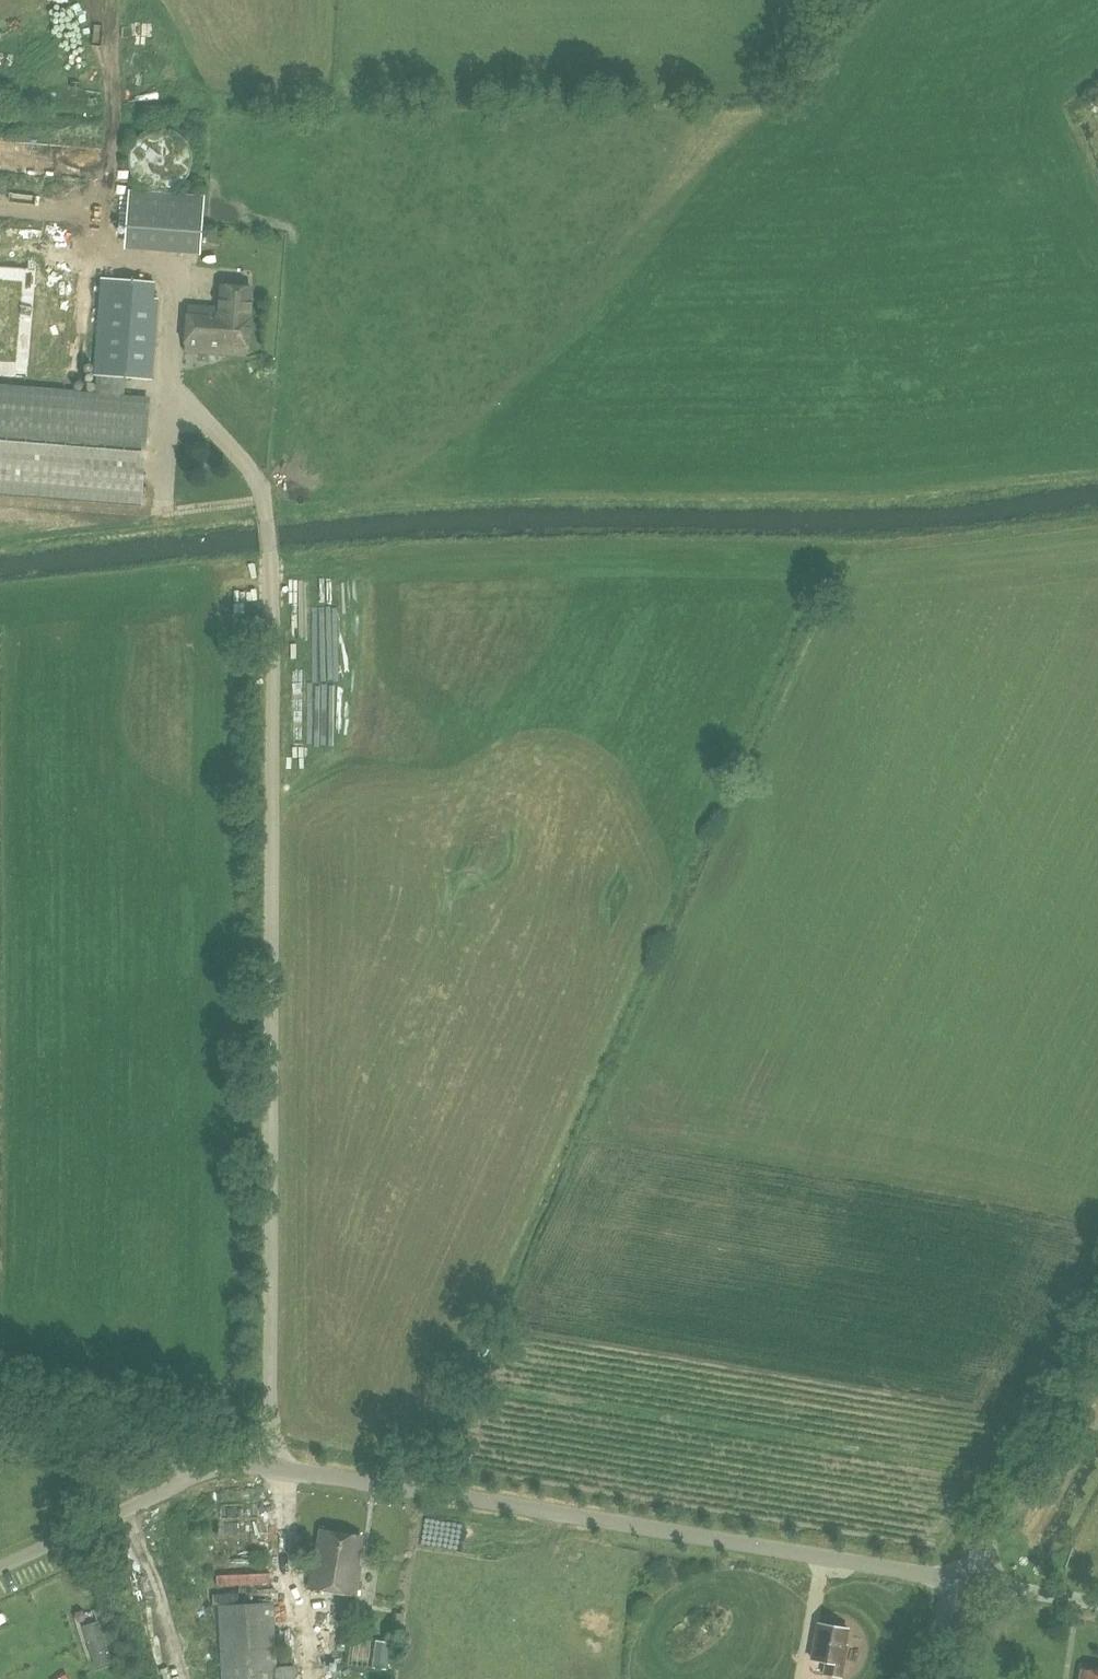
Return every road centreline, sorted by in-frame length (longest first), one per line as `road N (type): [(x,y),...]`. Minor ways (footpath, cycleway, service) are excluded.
road 1 (unclassified): [(963,1582),(225,1458)]
road 2 (unclassified): [(963,1582),(1097,1324)]
road 3 (unclassified): [(0,1568),(225,1458)]
road 4 (unclassified): [(225,1458),(0,1421)]
road 5 (unclassified): [(963,1582),(1097,1604)]

